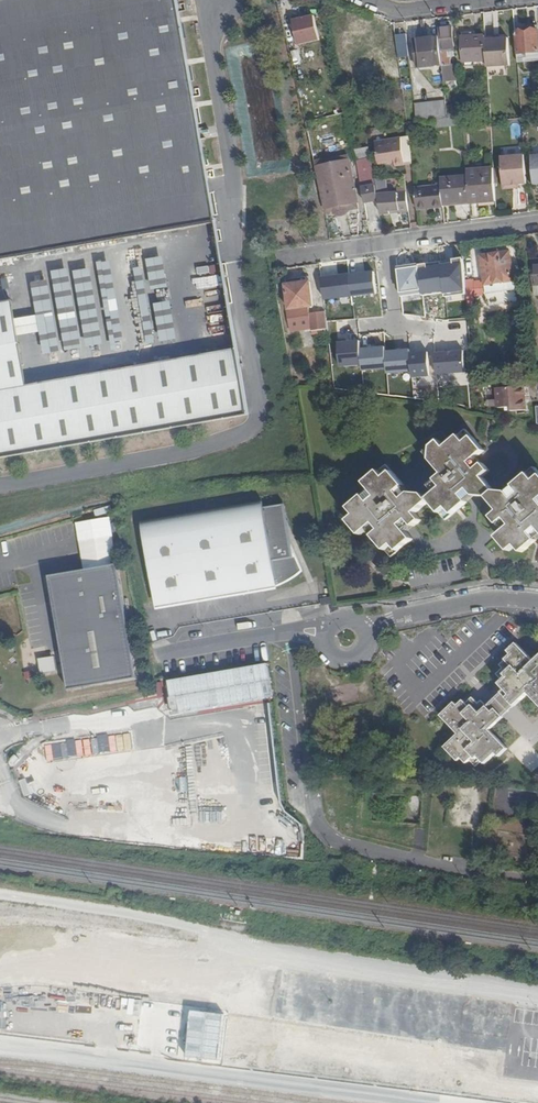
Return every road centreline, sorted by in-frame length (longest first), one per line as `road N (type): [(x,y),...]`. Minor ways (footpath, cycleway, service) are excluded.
road 1 (residential): [(289,632),(321,829),(348,845),(487,873)]
road 2 (residential): [(365,632),(497,599),(537,603)]
road 3 (residential): [(537,222),(386,243)]
road 4 (residential): [(150,653),(289,632)]
road 5 (residential): [(493,0),(404,11),(370,0)]
road 6 (residential): [(386,243),(396,324),(436,328)]

